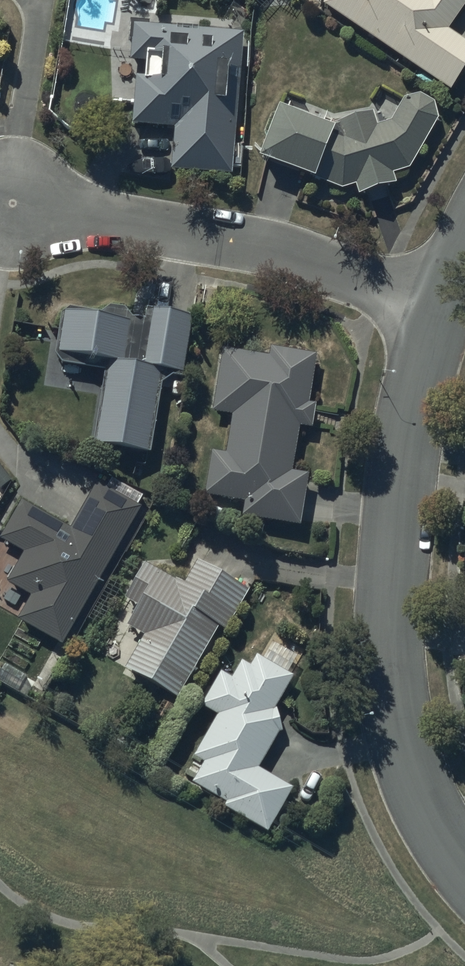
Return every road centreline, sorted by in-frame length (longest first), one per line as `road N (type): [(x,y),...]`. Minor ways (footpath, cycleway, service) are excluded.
road 1 (residential): [(438,306),(402,471),(390,650),(412,775),(464,868)]
road 2 (residential): [(14,204),(253,243),(438,306)]

